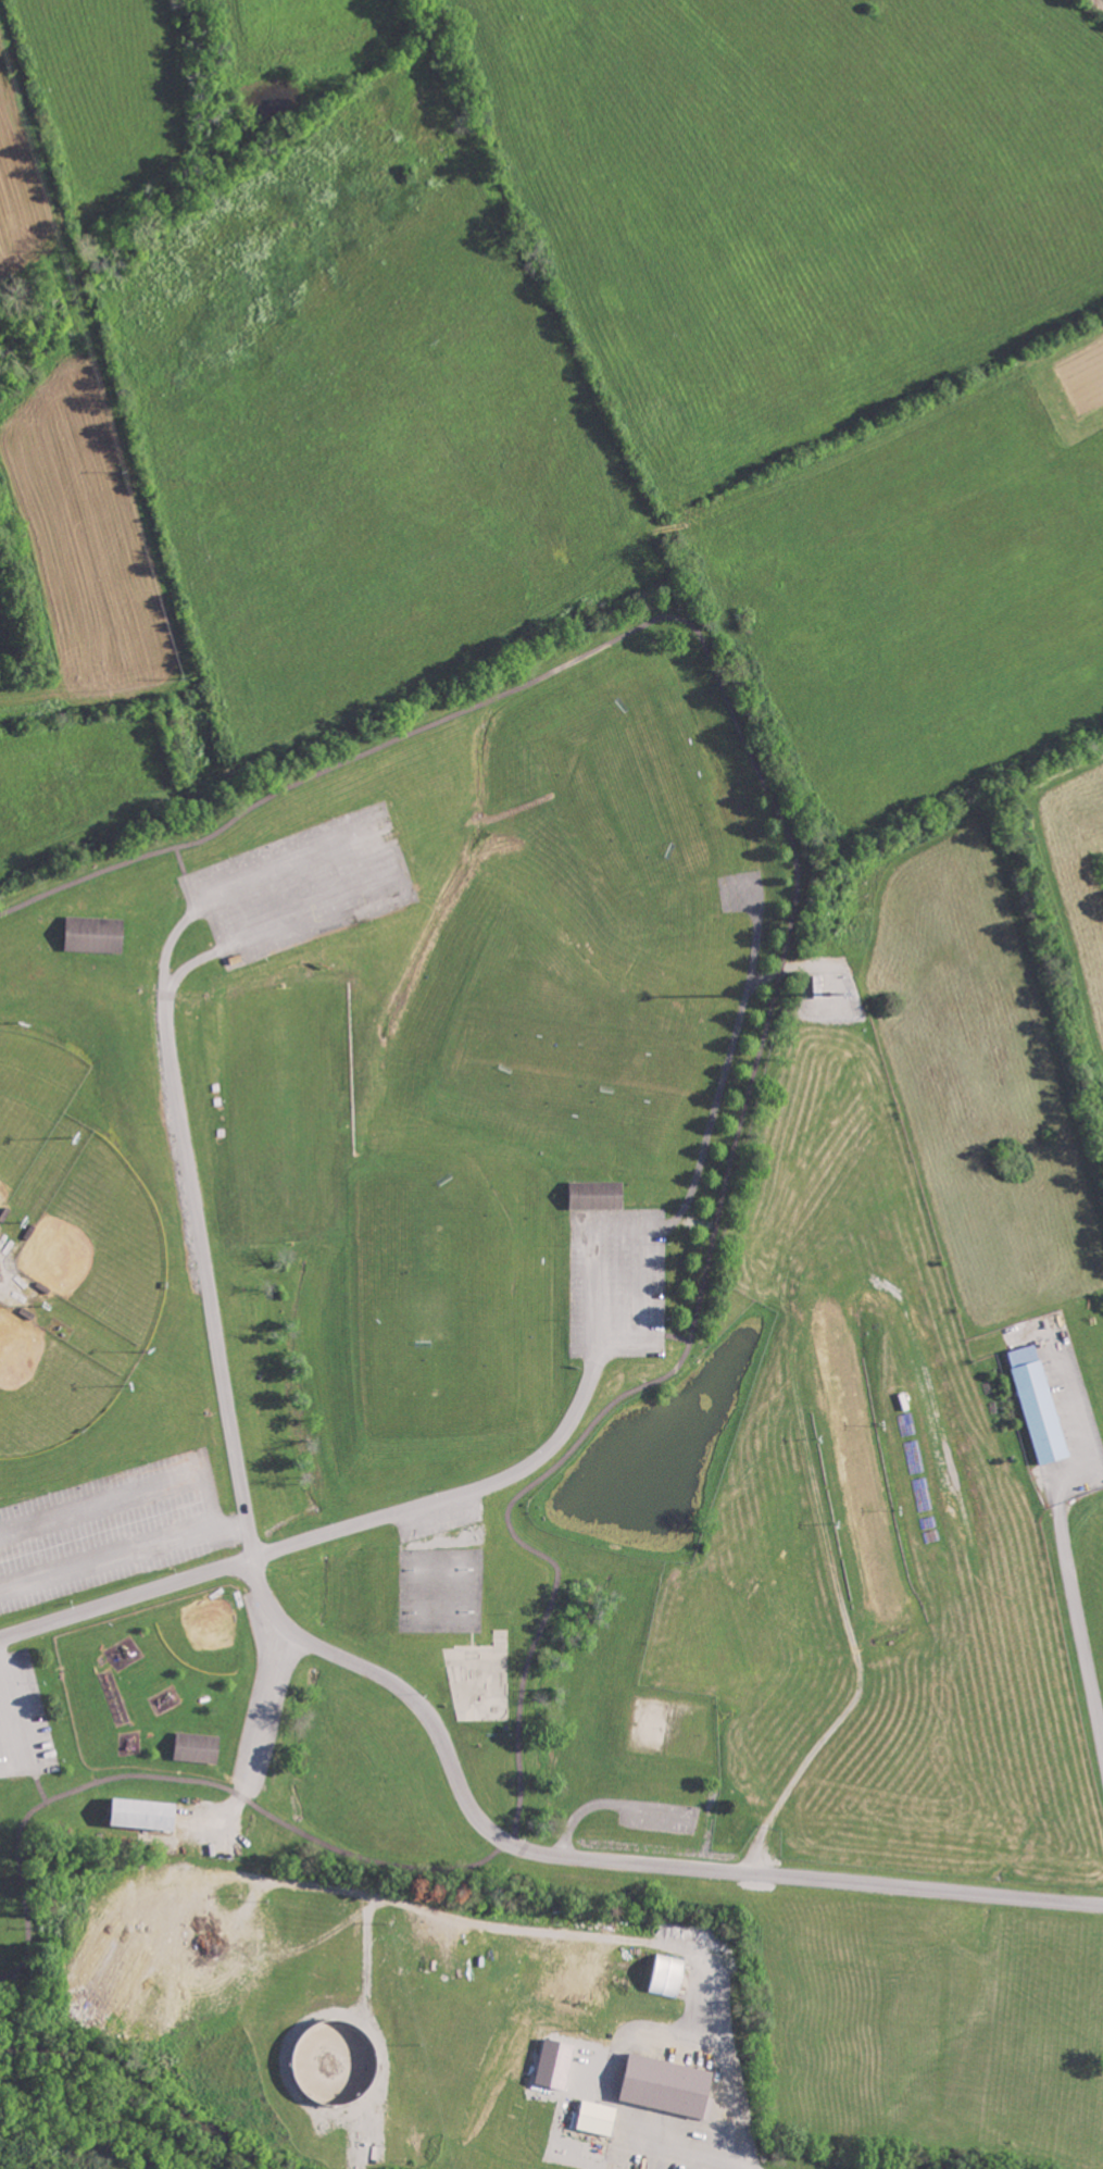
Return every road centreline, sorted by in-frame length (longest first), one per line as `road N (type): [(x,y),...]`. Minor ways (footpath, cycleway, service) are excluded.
road 1 (residential): [(1102,1903),(563,1856),(506,1841),(465,1799),(417,1698),(291,1631),(248,1558)]
road 2 (residential): [(0,1637),(511,1474),(564,1430),(586,1393),(597,1350)]
road 3 (residential): [(253,1555),(166,1029),(163,964),(197,907)]

